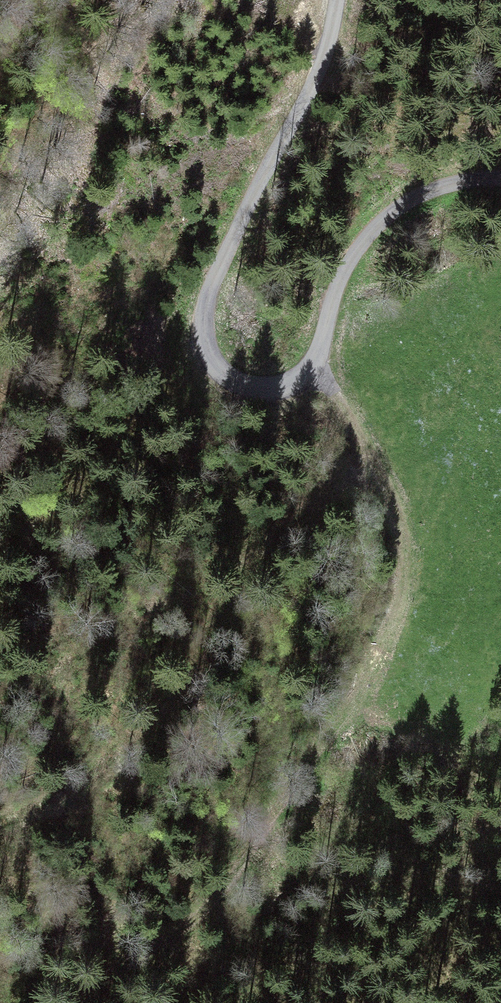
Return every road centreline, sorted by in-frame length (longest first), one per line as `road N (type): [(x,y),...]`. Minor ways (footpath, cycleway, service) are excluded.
road 1 (unclassified): [(345,0),(327,67),(207,295),(202,325),(218,372),(262,389),(312,369),(337,282),(371,234),(421,195),(500,178)]
road 2 (track): [(312,369),(393,494),(408,546),(401,597),(374,662),(241,869),(193,922),(82,1002)]
road 3 (track): [(352,430),(331,495),(235,578),(171,704),(52,798),(0,819)]

